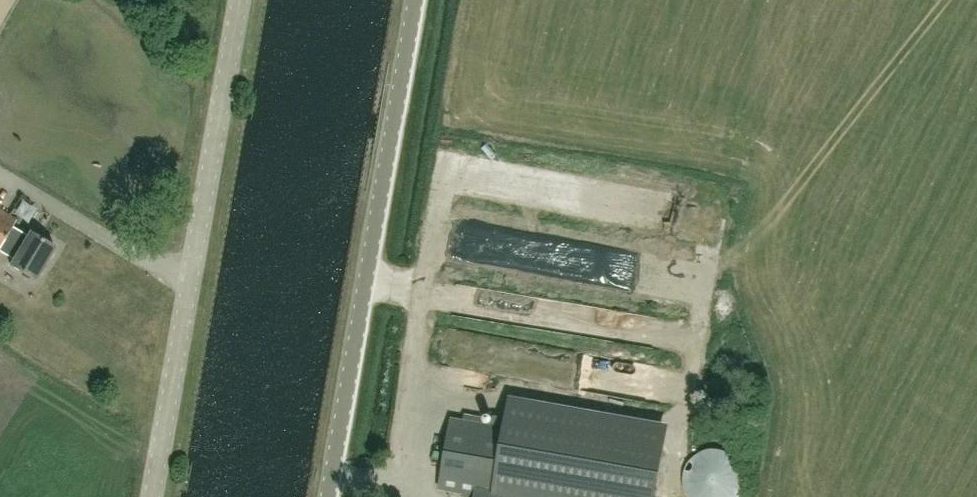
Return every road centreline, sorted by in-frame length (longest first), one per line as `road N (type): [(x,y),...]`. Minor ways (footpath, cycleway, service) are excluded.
road 1 (tertiary): [(326,496),(413,0)]
road 2 (unclassified): [(152,496),(237,0)]

